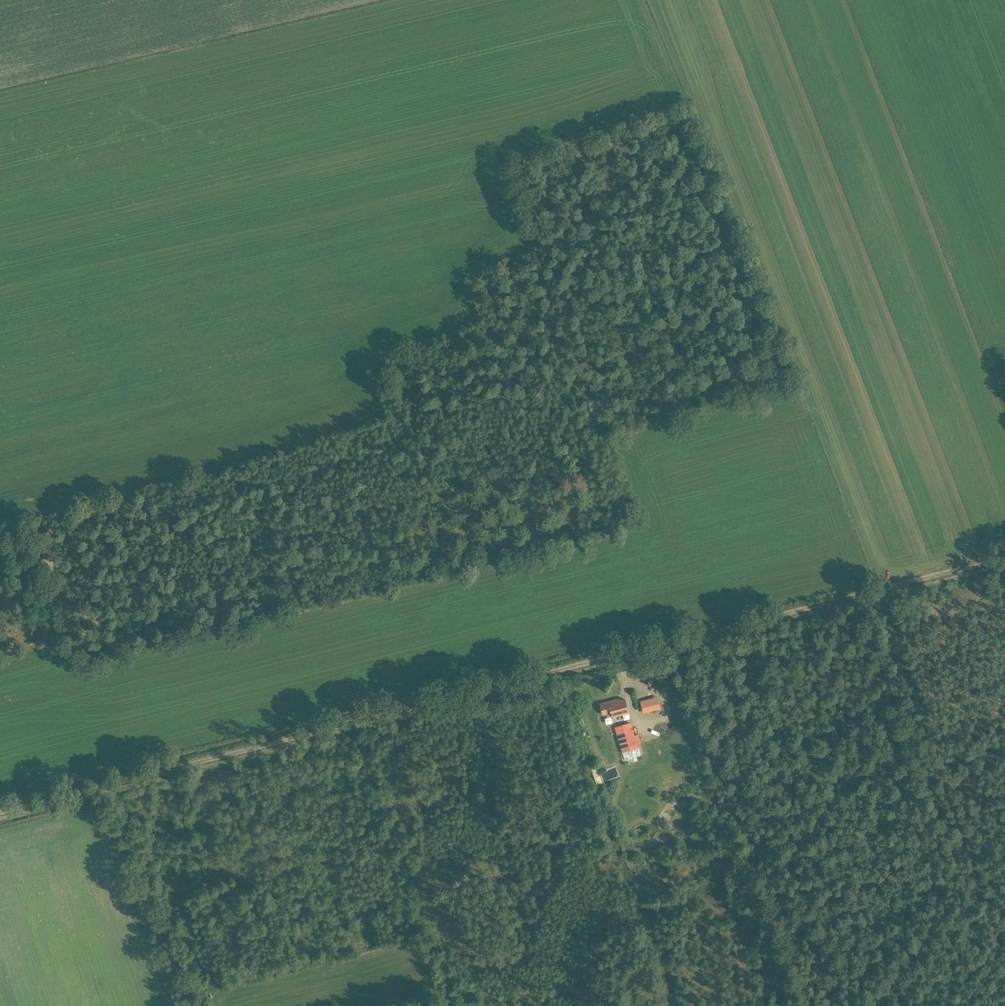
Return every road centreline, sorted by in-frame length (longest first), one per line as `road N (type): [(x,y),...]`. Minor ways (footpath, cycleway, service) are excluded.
road 1 (track): [(0,808),(1004,557)]
road 2 (track): [(1004,964),(881,604)]
road 3 (track): [(1004,738),(755,826)]
road 4 (track): [(188,1005),(109,782)]

